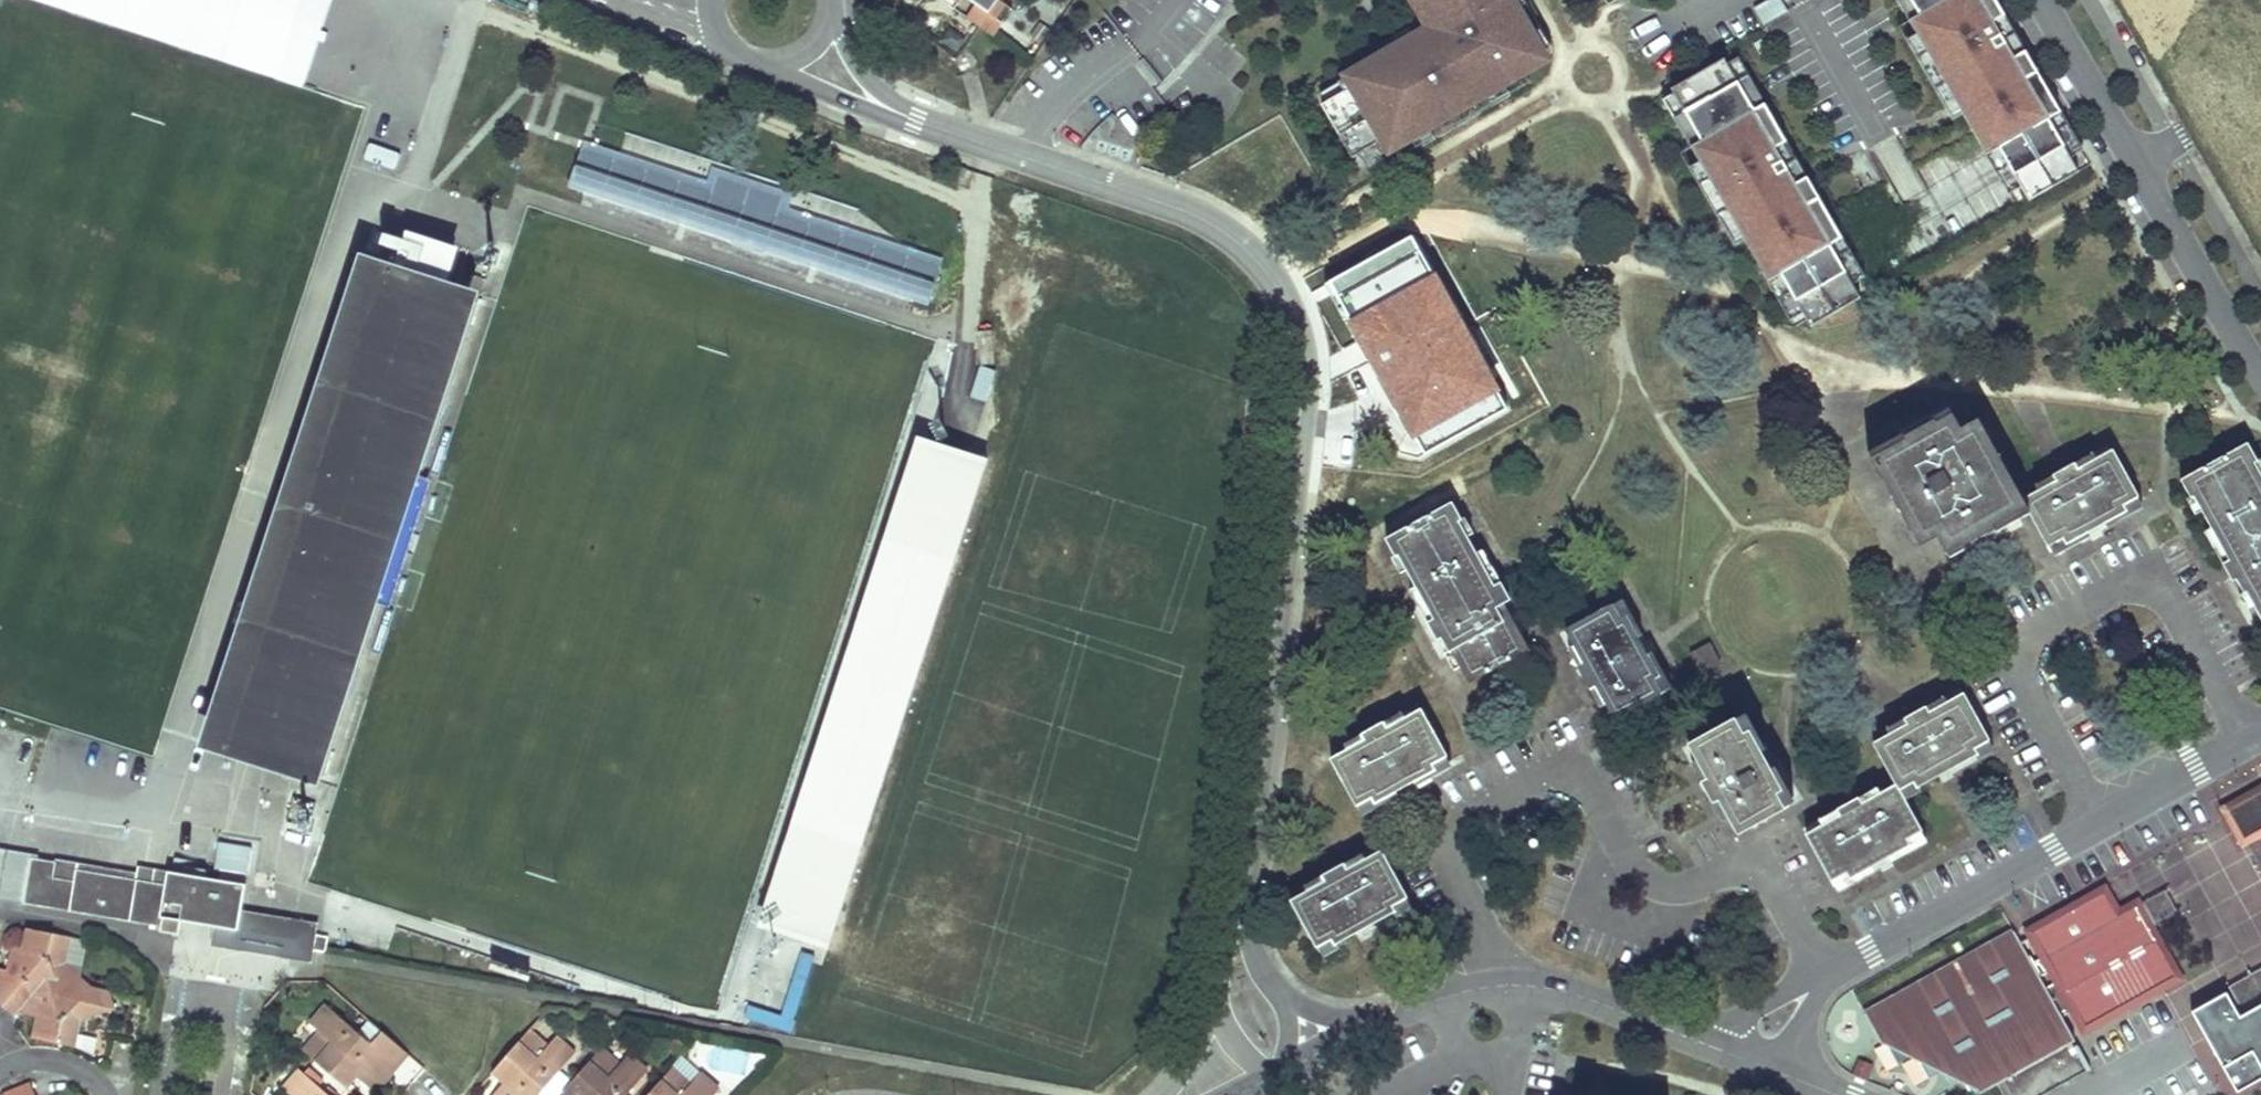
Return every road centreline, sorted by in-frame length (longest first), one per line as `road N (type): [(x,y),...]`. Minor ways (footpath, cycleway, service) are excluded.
road 1 (residential): [(918,122),(1210,222),(1260,265),(1302,329),(1306,396),(1239,928)]
road 2 (residential): [(1834,976),(1765,864),(1672,887),(1643,876),(1609,832),(1578,768),(1553,768),(1506,789),(1462,871),(1519,985)]
road 3 (residential): [(1834,976),(2260,736)]
road 4 (residential): [(2260,377),(2040,0)]
road 5 (residential): [(223,1094),(240,998),(189,988),(171,1094)]
road 6 (residential): [(1692,1037),(1559,989),(1519,985)]
road 7 (residential): [(773,61),(856,104),(918,122)]
road 8 (residential): [(1834,976),(1692,1037)]
road 9 (residential): [(1519,985),(1437,1000),(1374,1025)]
road 10 (residential): [(918,122),(863,78),(828,19)]
road 11 (residential): [(106,1094),(96,1076),(65,1064),(33,1058),(0,1071)]
road 12 (residential): [(615,0),(729,42)]

